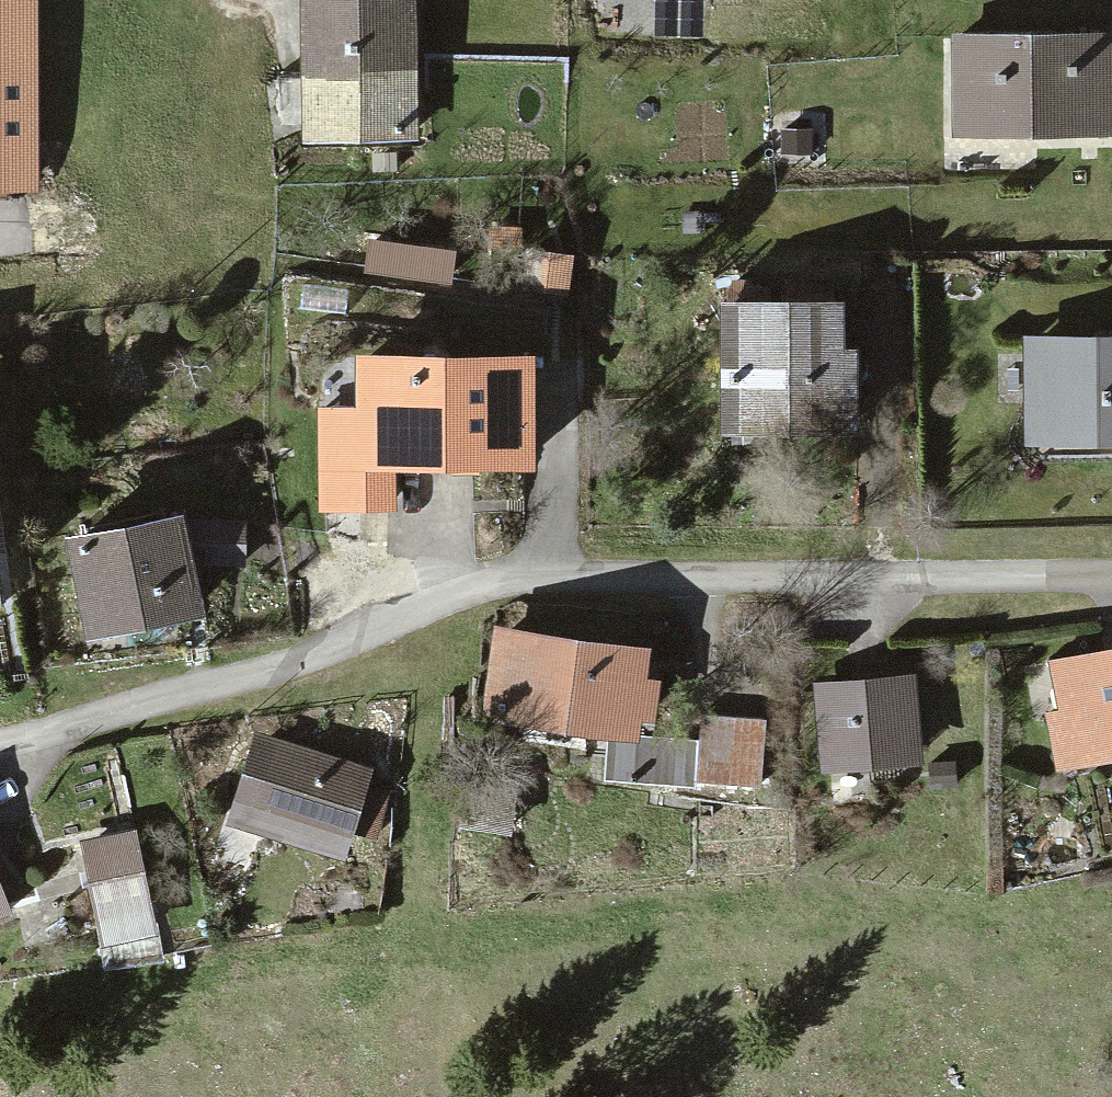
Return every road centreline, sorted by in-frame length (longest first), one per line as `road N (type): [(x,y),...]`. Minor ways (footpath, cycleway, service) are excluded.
road 1 (residential): [(1111,580),(550,577),(460,593),(335,647),(0,743)]

